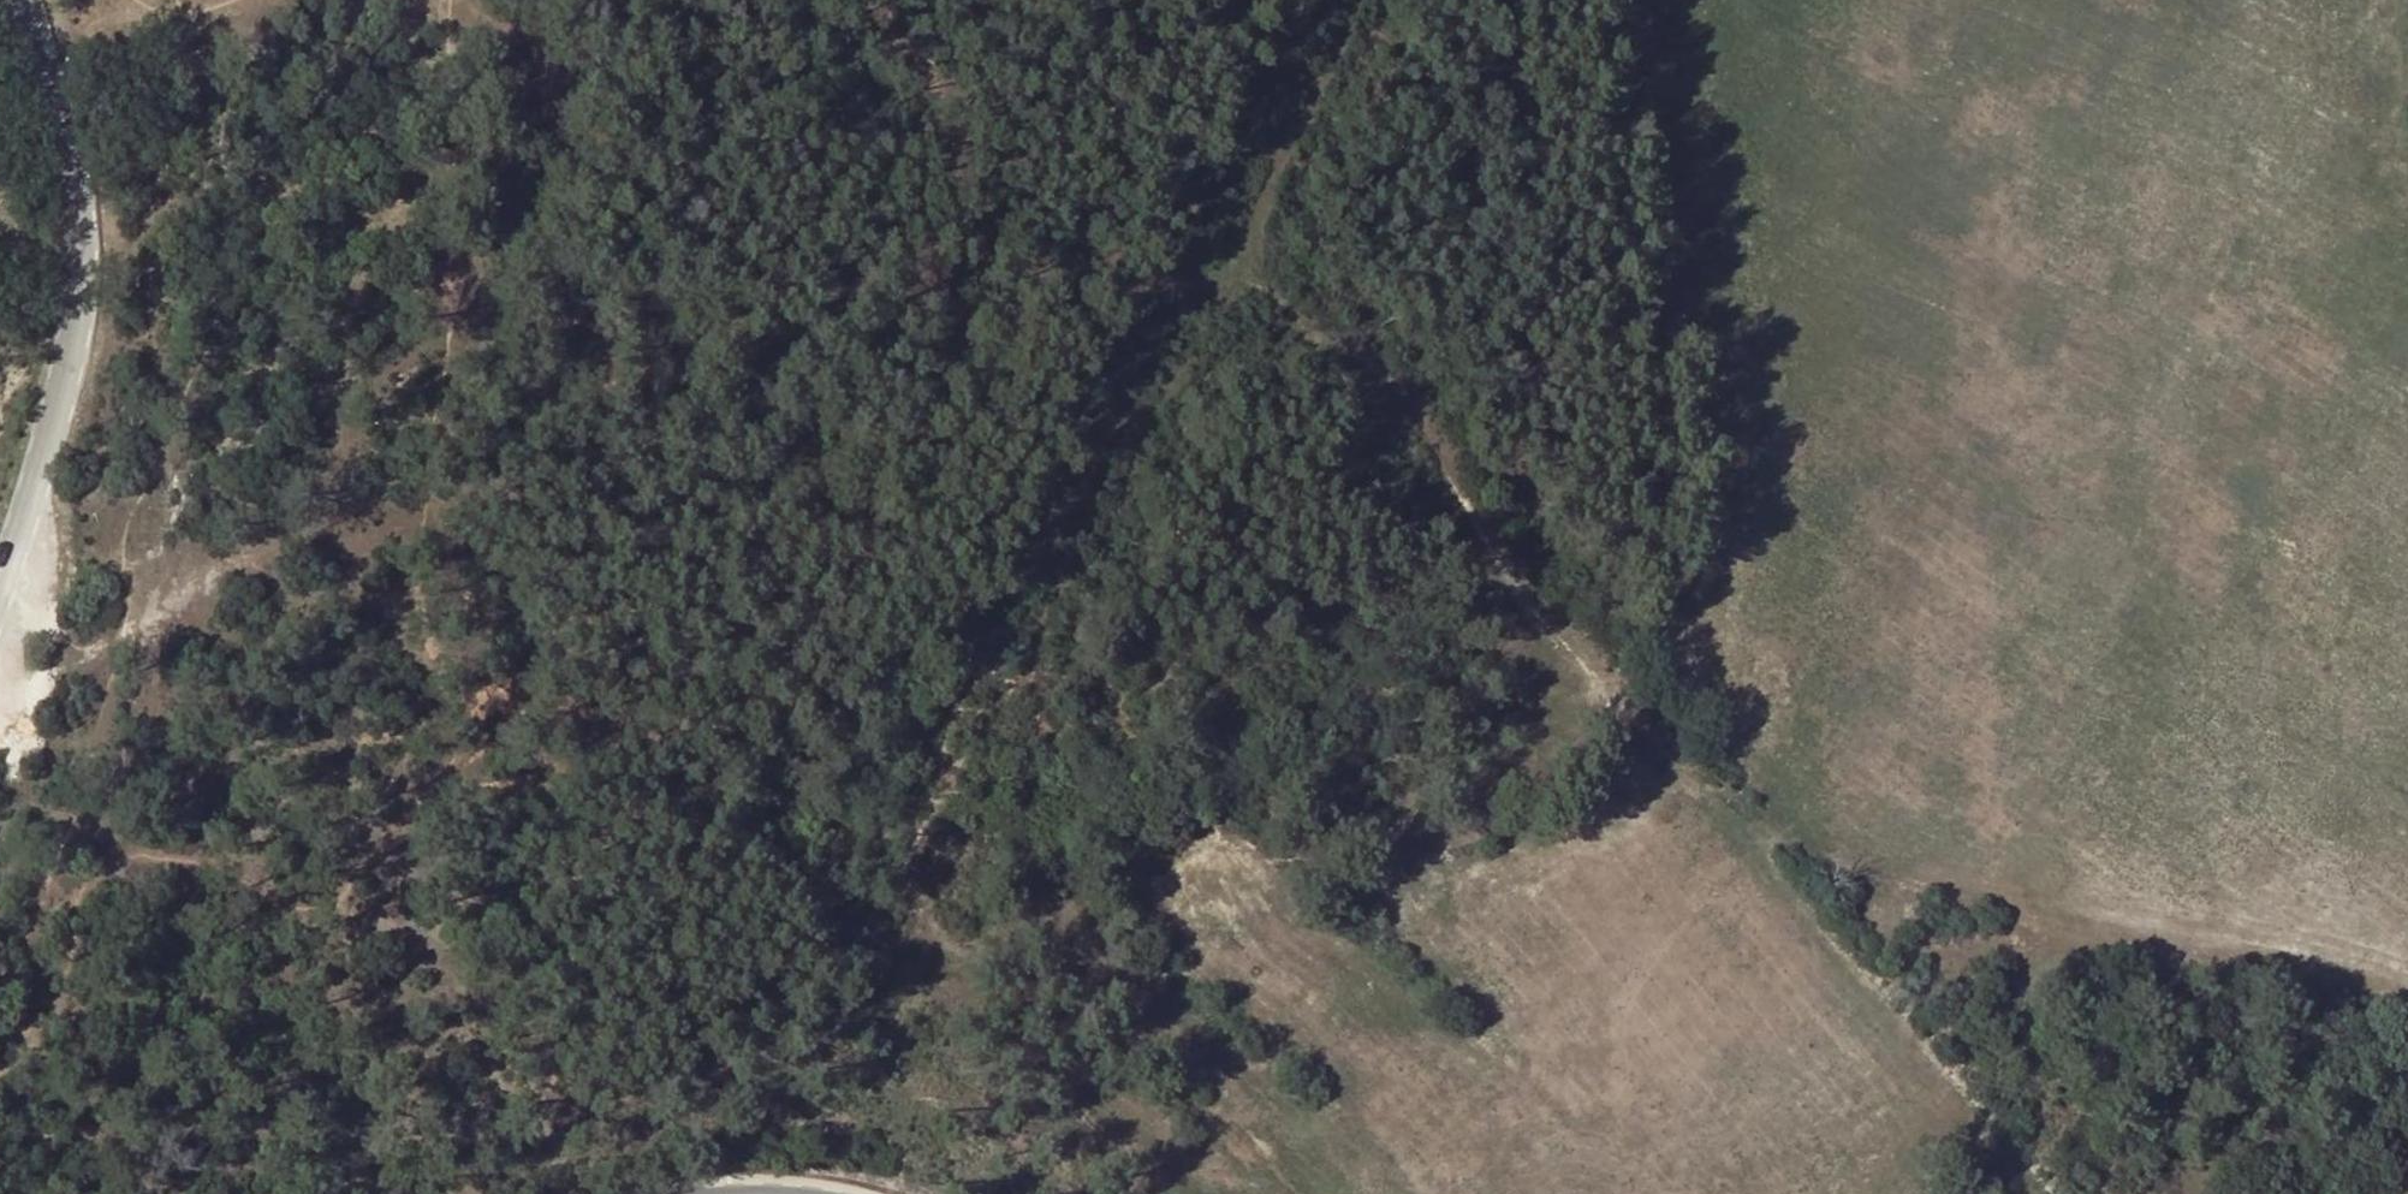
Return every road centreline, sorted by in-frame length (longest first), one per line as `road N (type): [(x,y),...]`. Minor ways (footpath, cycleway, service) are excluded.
road 1 (track): [(2055,1193),(1592,674),(1493,552),(1393,387),(1320,328),(1180,276)]
road 2 (track): [(1302,0),(1194,248),(951,724),(906,844),(848,944)]
road 3 (tertiary): [(0,581),(51,429),(82,283),(75,162),(26,0)]

